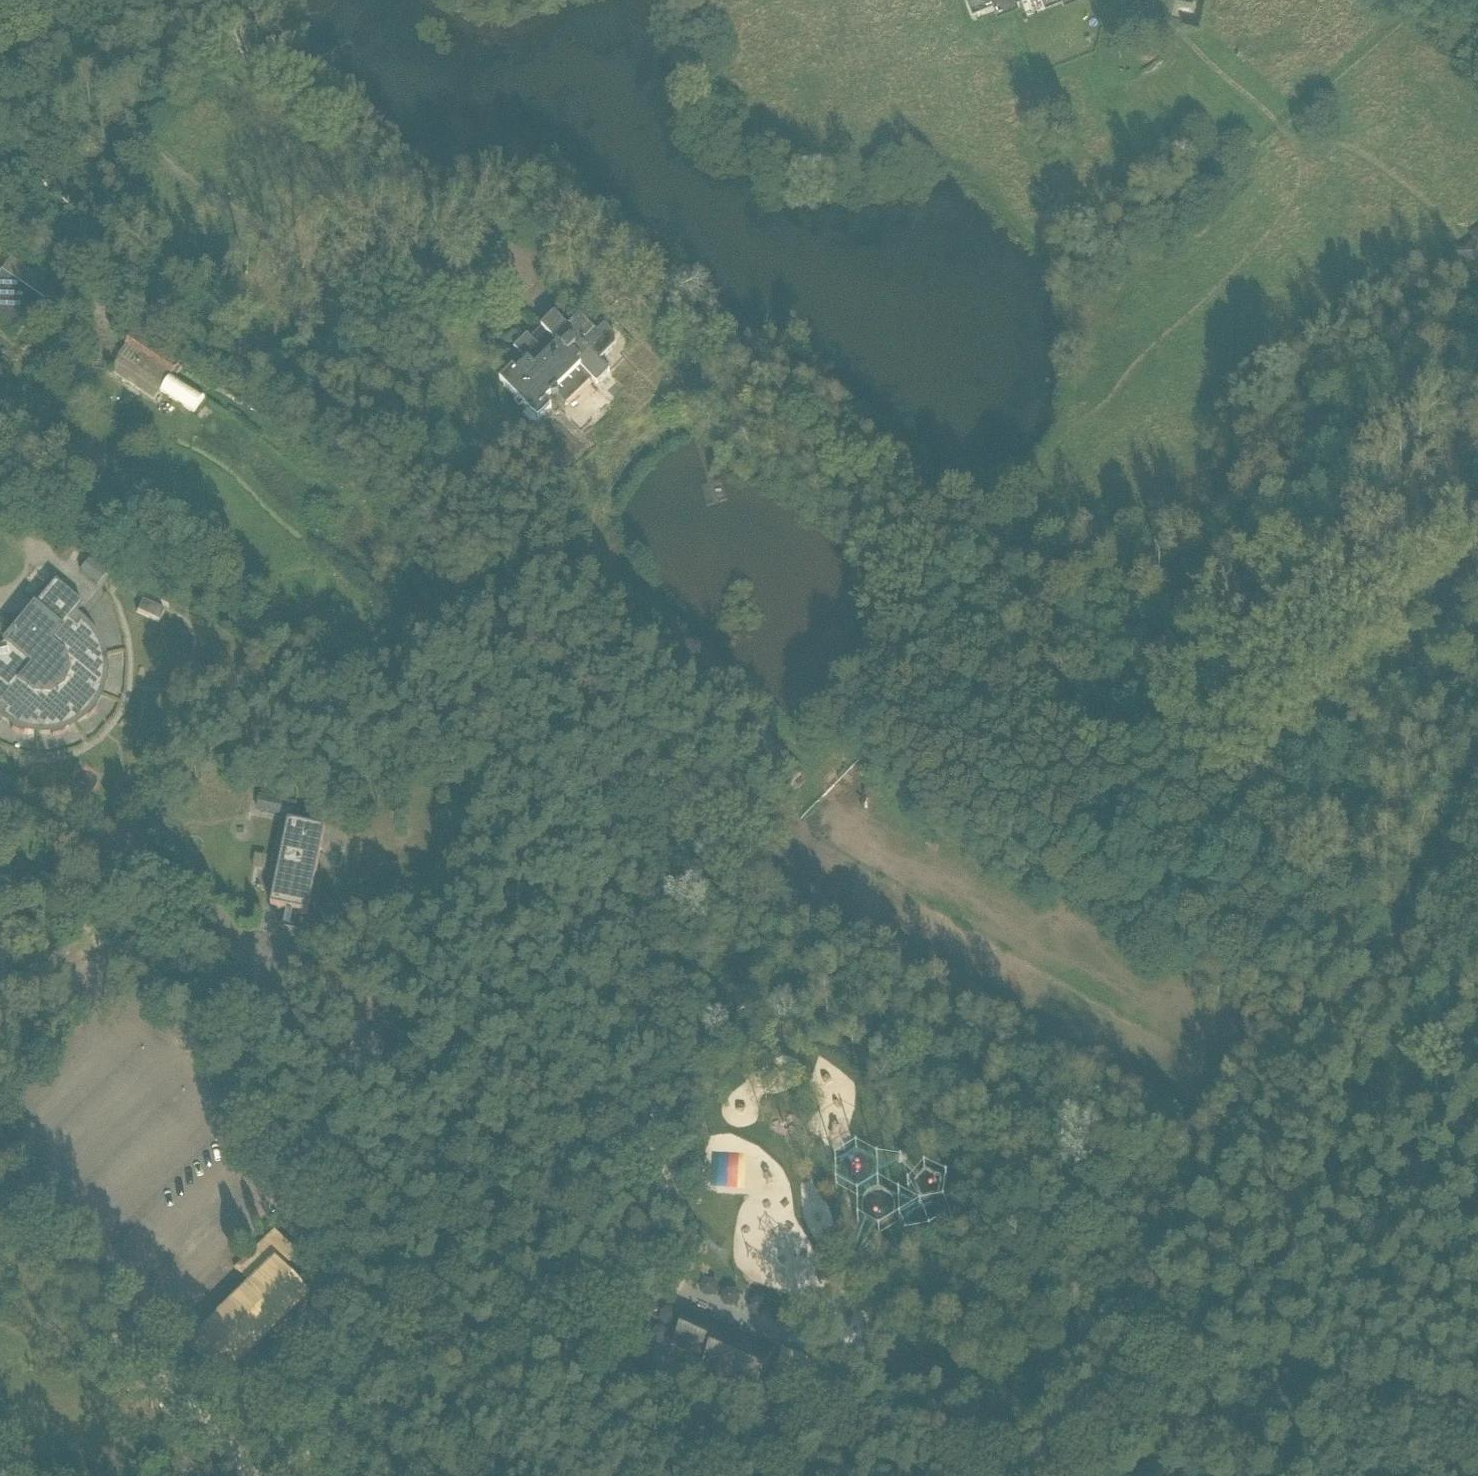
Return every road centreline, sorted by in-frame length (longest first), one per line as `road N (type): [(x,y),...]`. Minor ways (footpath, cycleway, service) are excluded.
road 1 (track): [(1044,1475),(1284,1140),(1477,791)]

